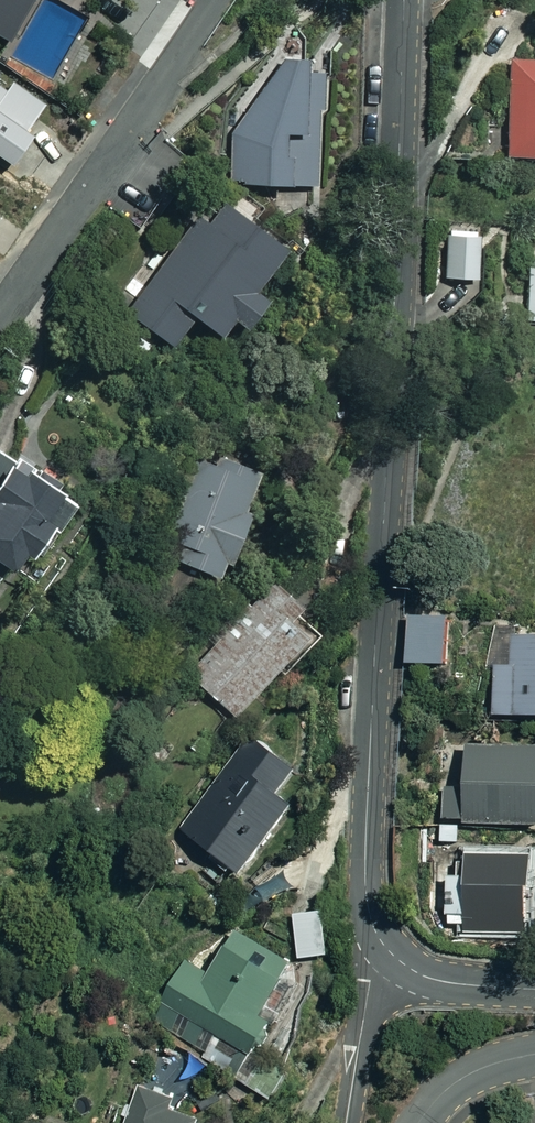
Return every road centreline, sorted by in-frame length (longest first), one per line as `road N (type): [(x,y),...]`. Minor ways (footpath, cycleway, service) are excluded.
road 1 (residential): [(402,0),(365,869),(378,938)]
road 2 (residential): [(0,311),(214,0)]
road 3 (residential): [(346,1122),(378,938)]
road 4 (residential): [(378,938),(432,979),(534,989)]
road 5 (residential): [(534,1054),(465,1077),(418,1122)]

